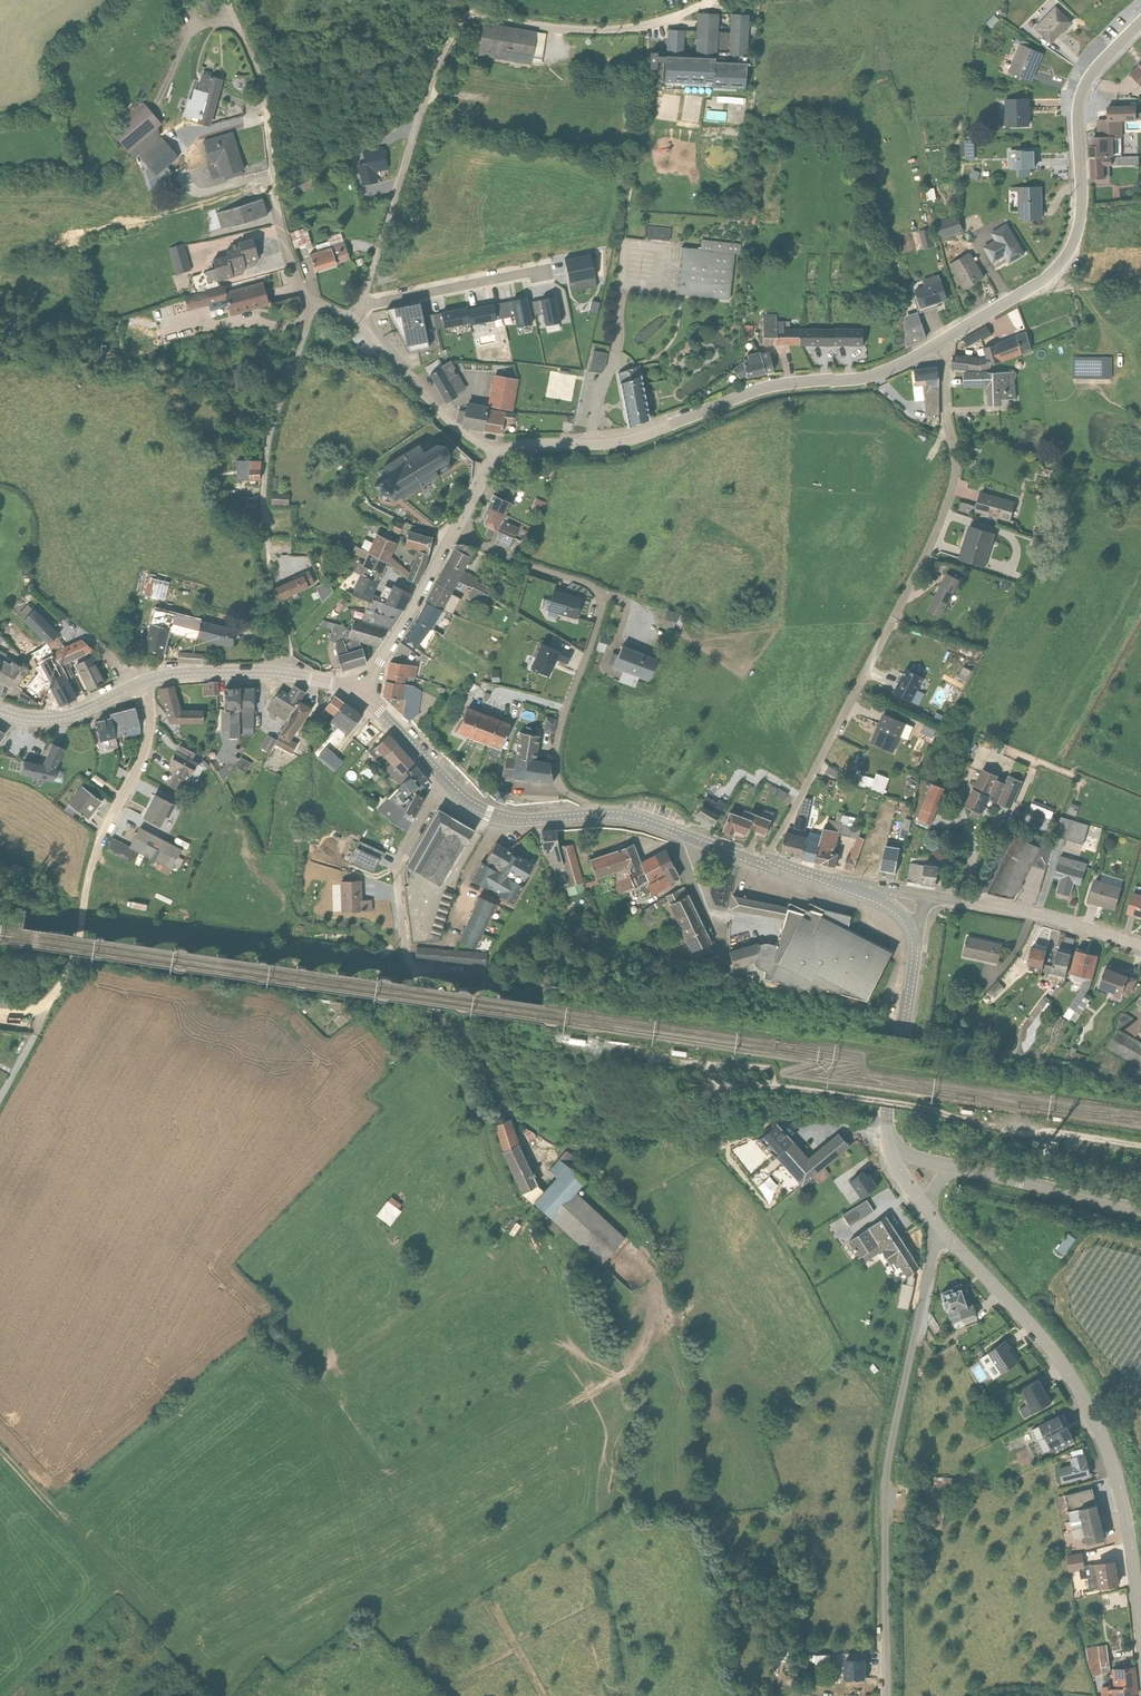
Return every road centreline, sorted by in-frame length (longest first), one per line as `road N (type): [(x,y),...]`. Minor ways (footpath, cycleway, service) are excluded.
road 1 (residential): [(756,876),(932,534),(945,484),(933,355)]
road 2 (unclassified): [(368,319),(445,76),(475,26),(609,37),(709,12)]
road 3 (tertiary): [(938,1226),(1059,1362),(1093,1418),(1121,1495),(1140,1640)]
road 4 (unclassified): [(938,1226),(885,1482),(885,1695)]
road 5 (residential): [(505,469),(528,459),(650,452),(775,402),(862,389),(933,355)]
road 6 (track): [(711,1080),(931,1109),(1020,1135),(1140,1146)]
road 7 (residential): [(933,355),(1039,290),(1058,269),(1073,233),(1074,106),(1091,75),(1140,24)]
road 8 (residential): [(597,834),(571,800),(564,769),(610,613),(603,601),(461,546)]
road 9 (unclassified): [(0,1031),(50,1022),(77,977),(101,864),(152,761),(147,699)]
road 10 (unclassified): [(513,1121),(431,1013),(414,975),(403,893),(454,801)]
road 11 (residential): [(319,311),(291,261),(267,99),(228,0)]
road 12 (track): [(709,12),(821,15),(845,22),(859,46),(850,77),(817,103),(760,119)]
road 13 (track): [(274,580),(272,464),(319,311)]
road 14 (residential): [(1140,966),(1037,934),(925,914)]
road 15 (tertiary): [(147,699),(192,690),(298,692),(364,708)]
road 16 (tertiary): [(905,948),(887,1107),(891,1147)]
road 17 (residential): [(368,319),(557,281)]
road 18 (residential): [(505,469),(460,441),(367,339)]
road 19 (residential): [(364,708),(461,546)]
road 20 (tertiary): [(957,1169),(1140,1212)]
road 21 (tertiary): [(0,726),(60,735),(147,699)]
road 22 (tertiary): [(454,801),(505,835),(597,834)]
road 23 (residential): [(740,988),(701,887),(702,855)]
road 24 (tertiary): [(364,708),(454,801)]

